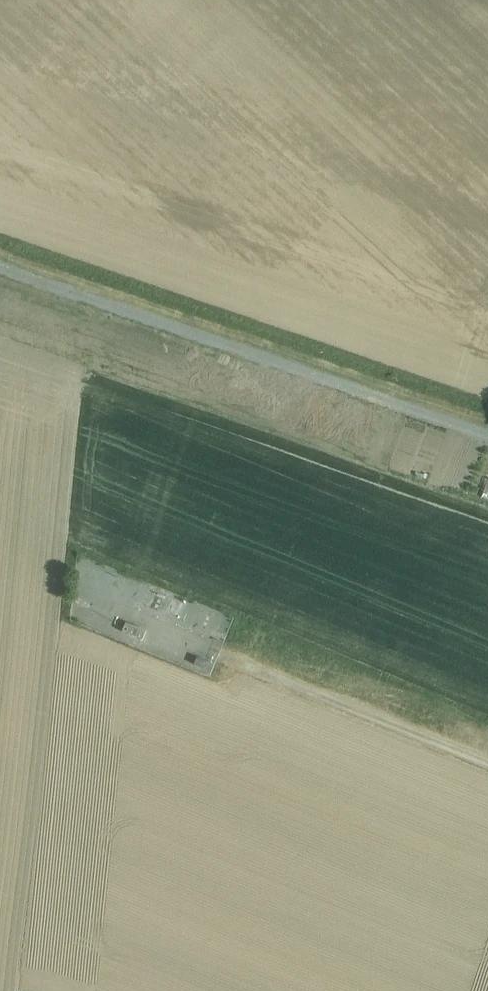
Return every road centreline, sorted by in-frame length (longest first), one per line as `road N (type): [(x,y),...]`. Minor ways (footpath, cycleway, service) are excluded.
road 1 (track): [(487,433),(0,261)]
road 2 (track): [(219,653),(487,761)]

